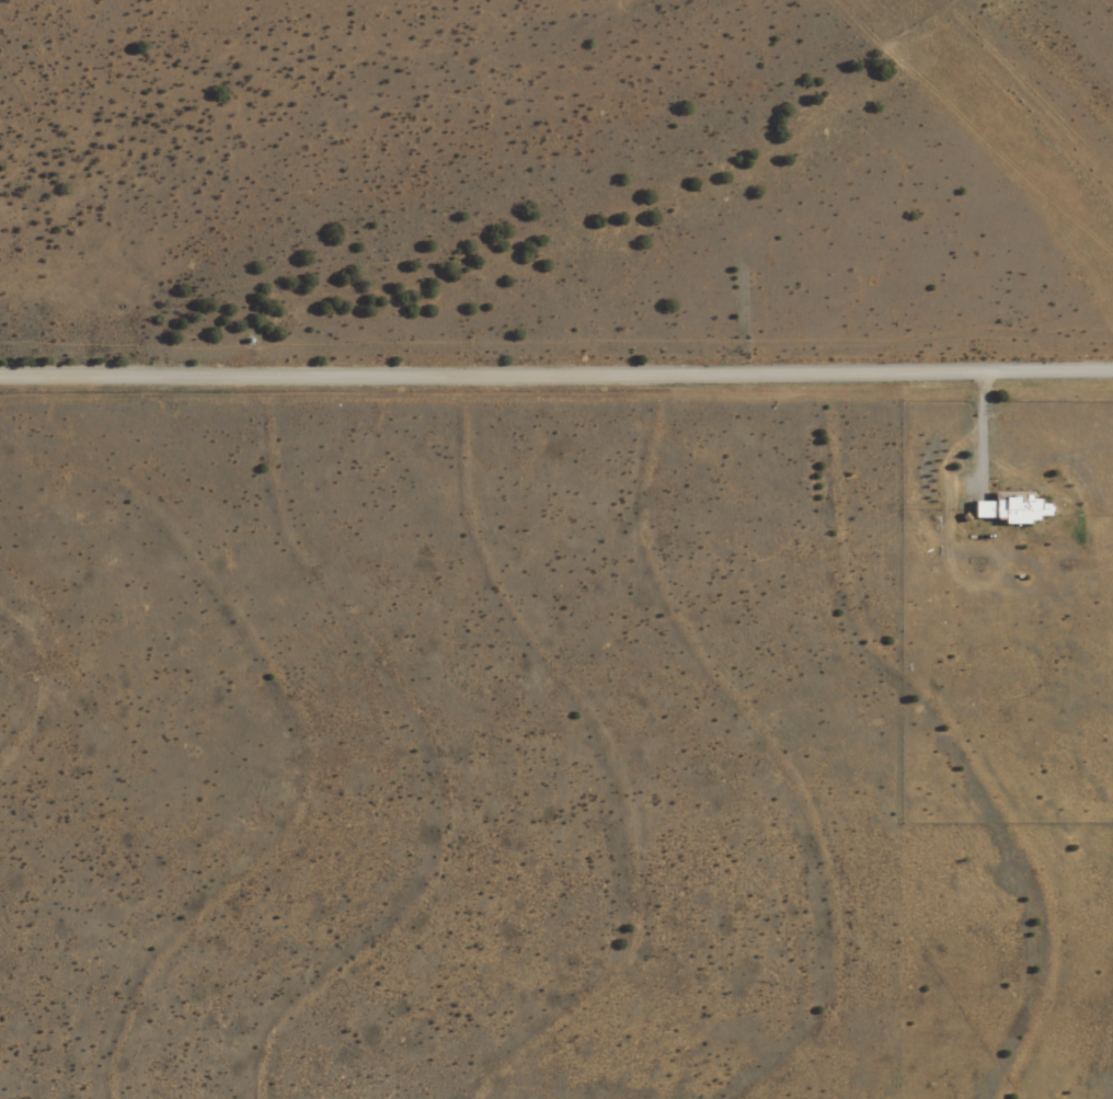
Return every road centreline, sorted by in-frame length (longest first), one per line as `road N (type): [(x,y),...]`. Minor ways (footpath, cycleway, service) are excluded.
road 1 (residential): [(1112,374),(0,377)]

